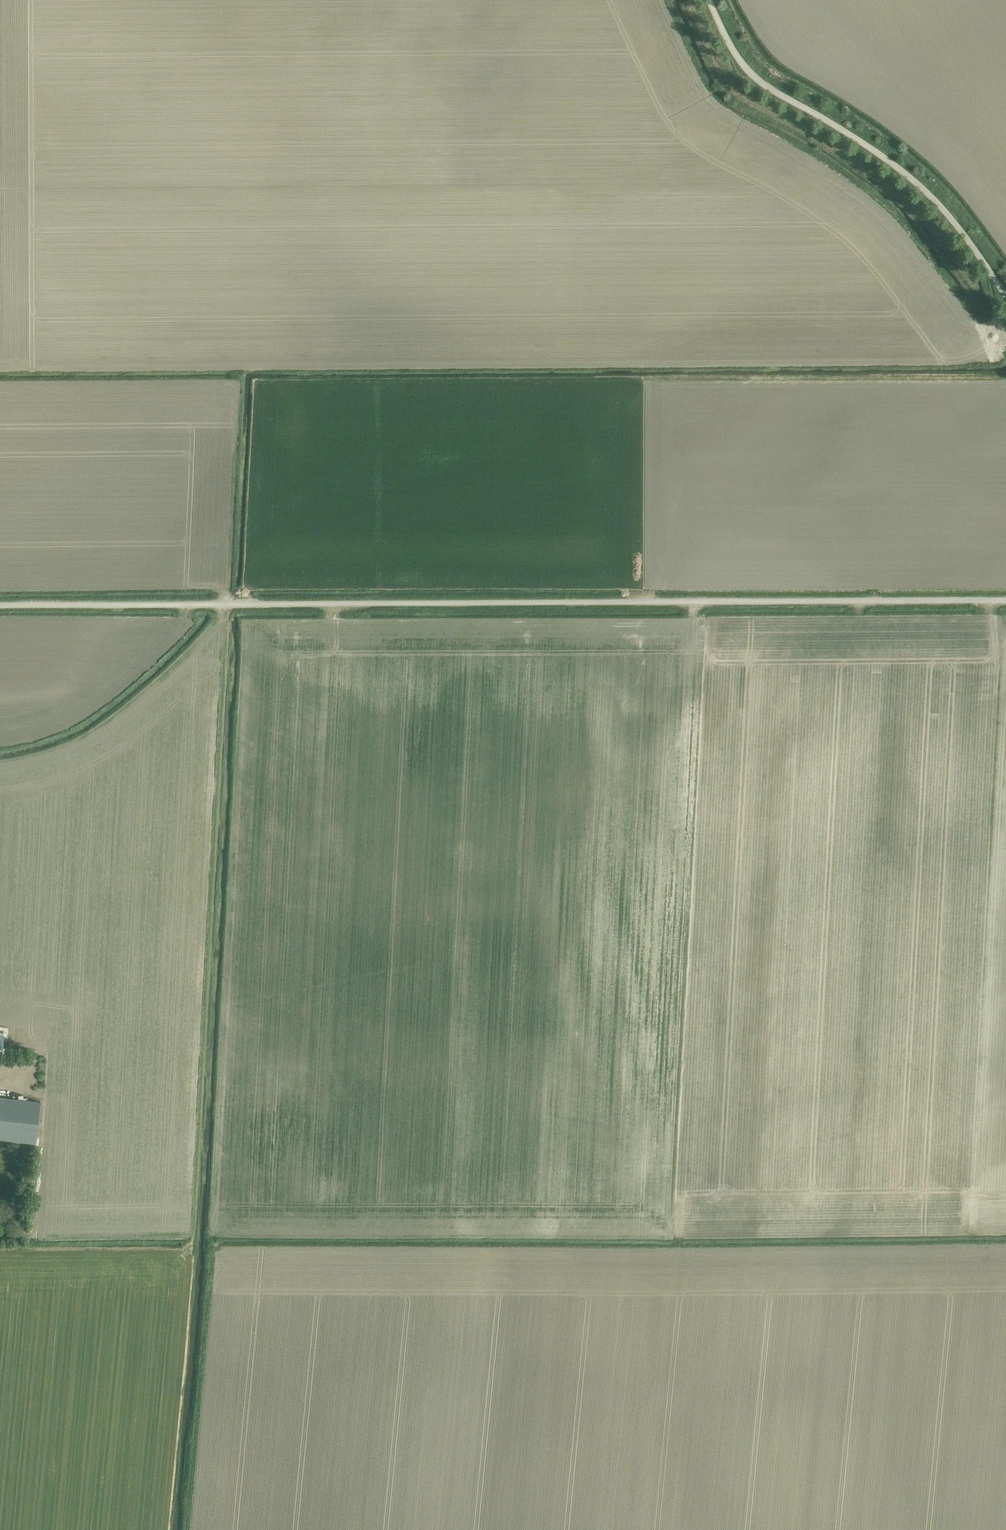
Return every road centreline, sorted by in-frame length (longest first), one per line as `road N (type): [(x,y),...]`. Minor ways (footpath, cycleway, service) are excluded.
road 1 (unclassified): [(0,606),(1005,600)]
road 2 (unclassified): [(1005,296),(927,193),(746,69),(708,0)]

